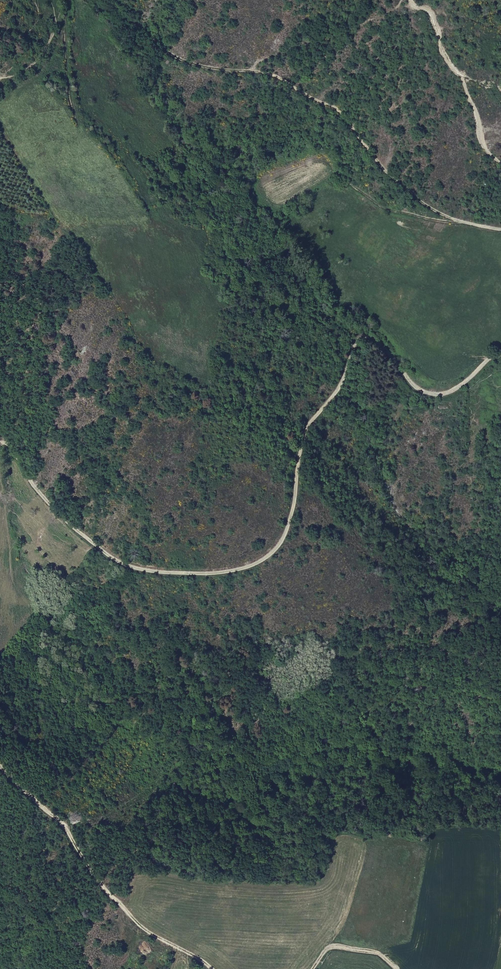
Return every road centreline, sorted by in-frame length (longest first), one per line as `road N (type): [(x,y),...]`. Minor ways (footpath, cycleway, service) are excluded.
road 1 (track): [(0,442),(66,523),(118,562),(176,573),(247,567),(284,535),(305,433),(366,334),(428,394),(460,385),(500,354)]
road 2 (track): [(500,771),(358,746),(273,756),(123,722),(92,694),(46,619)]
road 3 (track): [(500,228),(455,221),(425,205),(386,172),(332,107),(274,75),(179,59),(127,18)]
road 4 (track): [(211,968),(142,929),(96,878),(66,827),(0,767)]
road 5 (track): [(411,0),(437,28),(482,146),(500,164)]
road 6 (track): [(252,71),(259,61),(323,41),(401,0)]
road 7 (track): [(455,221),(385,208),(337,175)]

